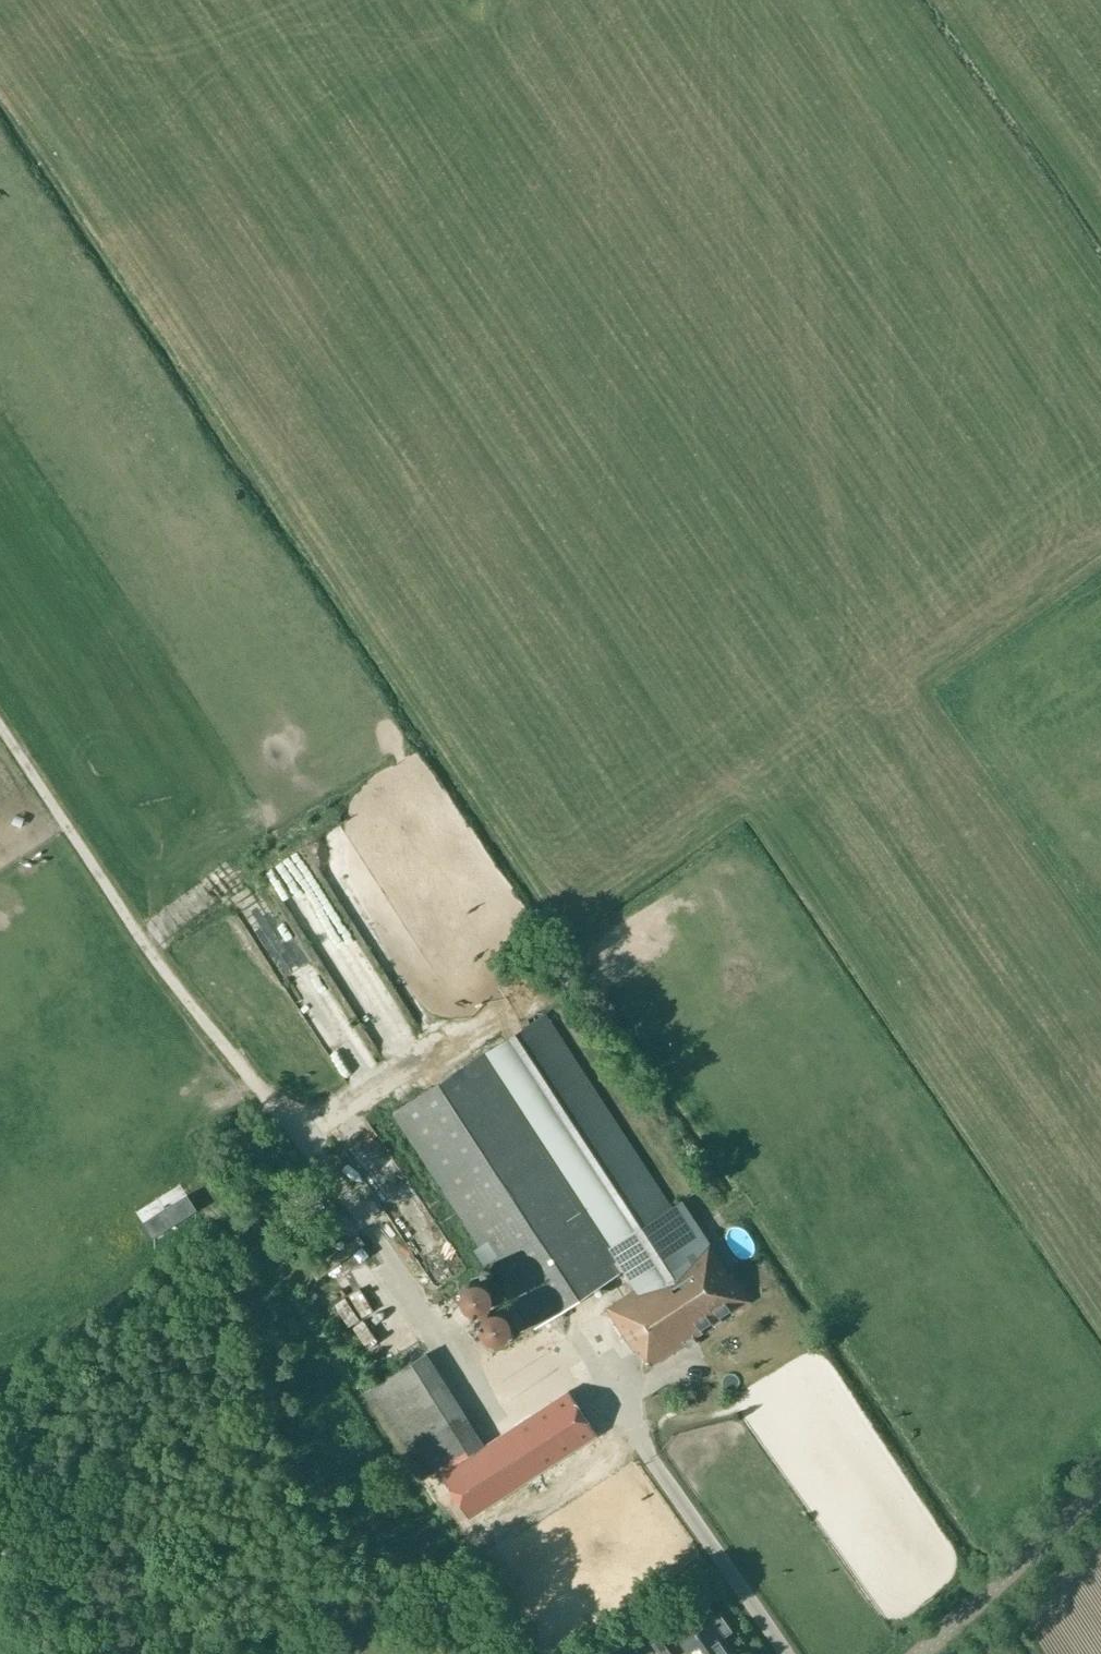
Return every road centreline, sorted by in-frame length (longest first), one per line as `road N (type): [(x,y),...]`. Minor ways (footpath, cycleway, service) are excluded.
road 1 (track): [(0,727),(148,948),(286,1119)]
road 2 (tertiary): [(915,1653),(1100,1486)]

